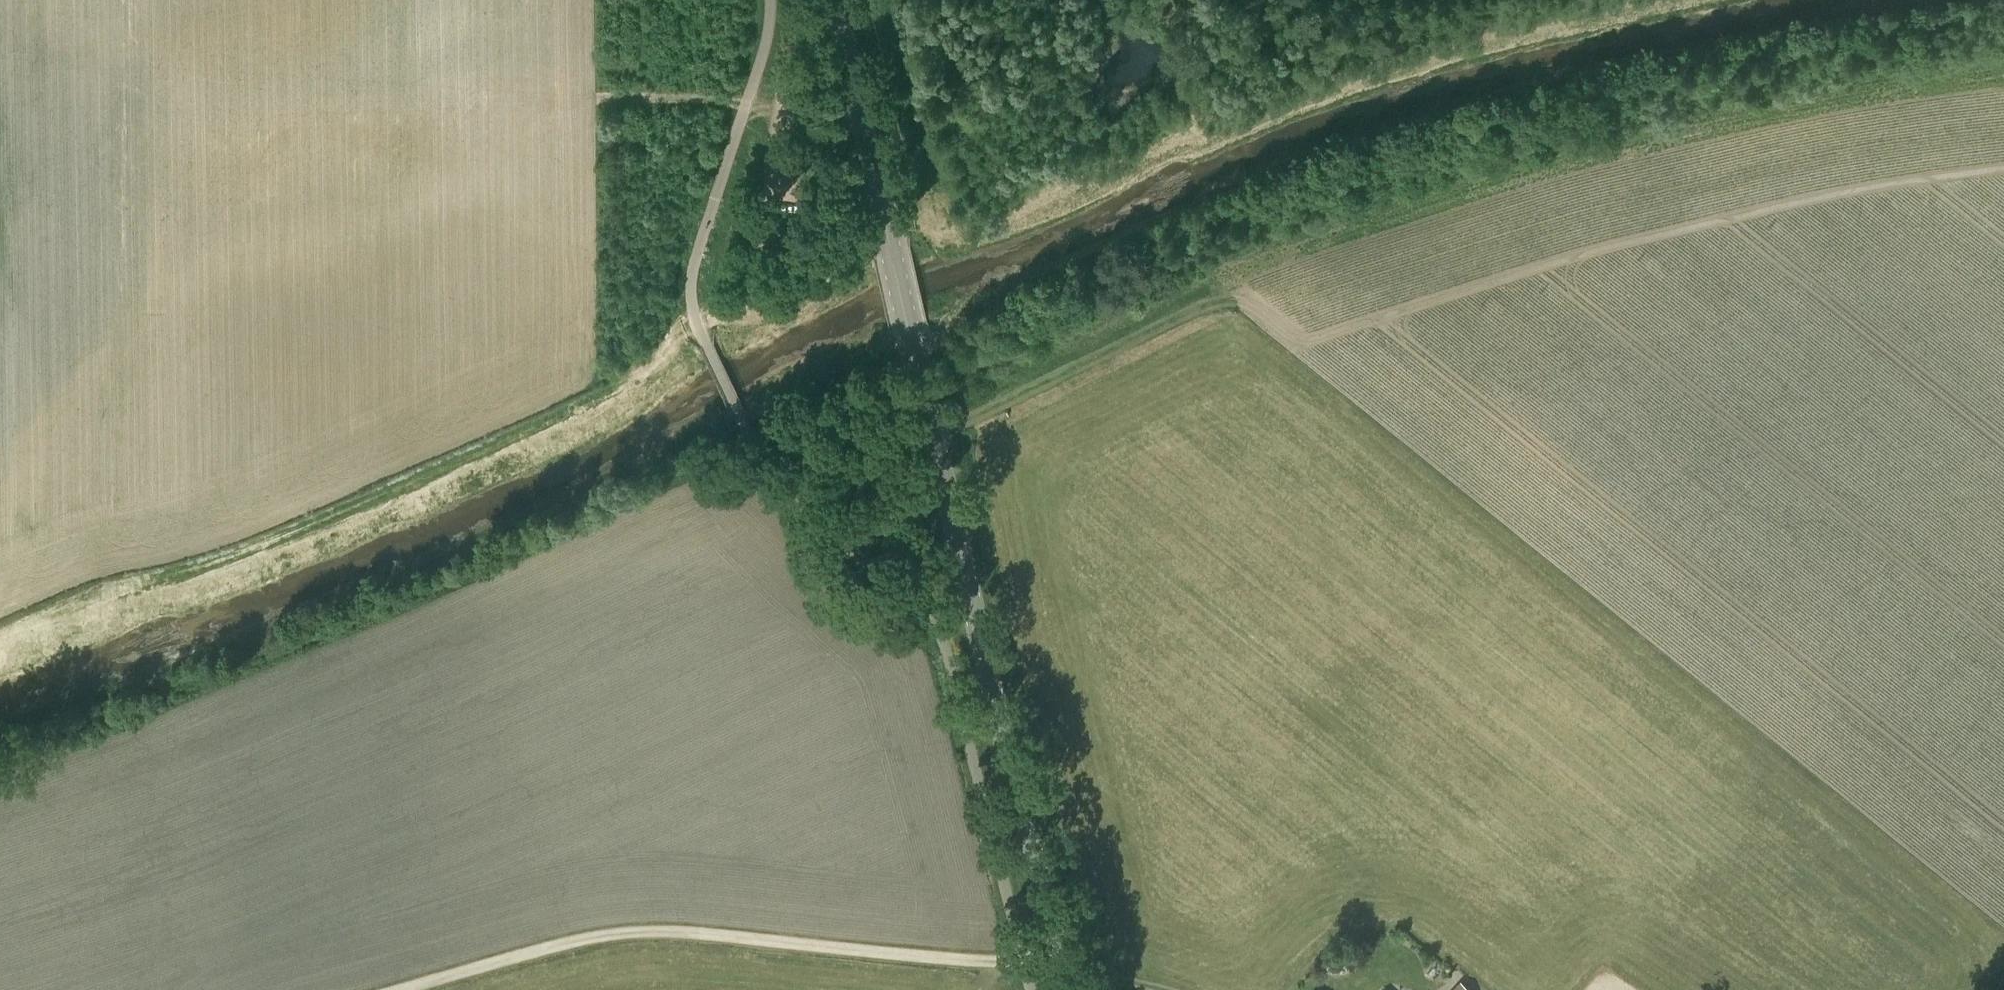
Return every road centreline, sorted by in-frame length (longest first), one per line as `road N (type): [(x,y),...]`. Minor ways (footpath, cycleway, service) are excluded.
road 1 (tertiary): [(1070,989),(835,0)]

